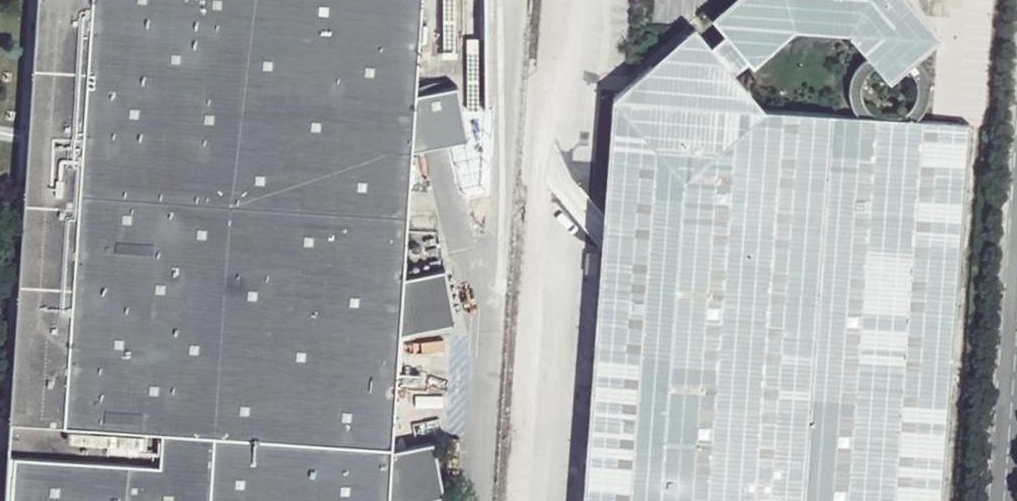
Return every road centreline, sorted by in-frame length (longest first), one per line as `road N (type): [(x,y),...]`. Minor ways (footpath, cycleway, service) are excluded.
road 1 (residential): [(1007,500),(1016,351)]

